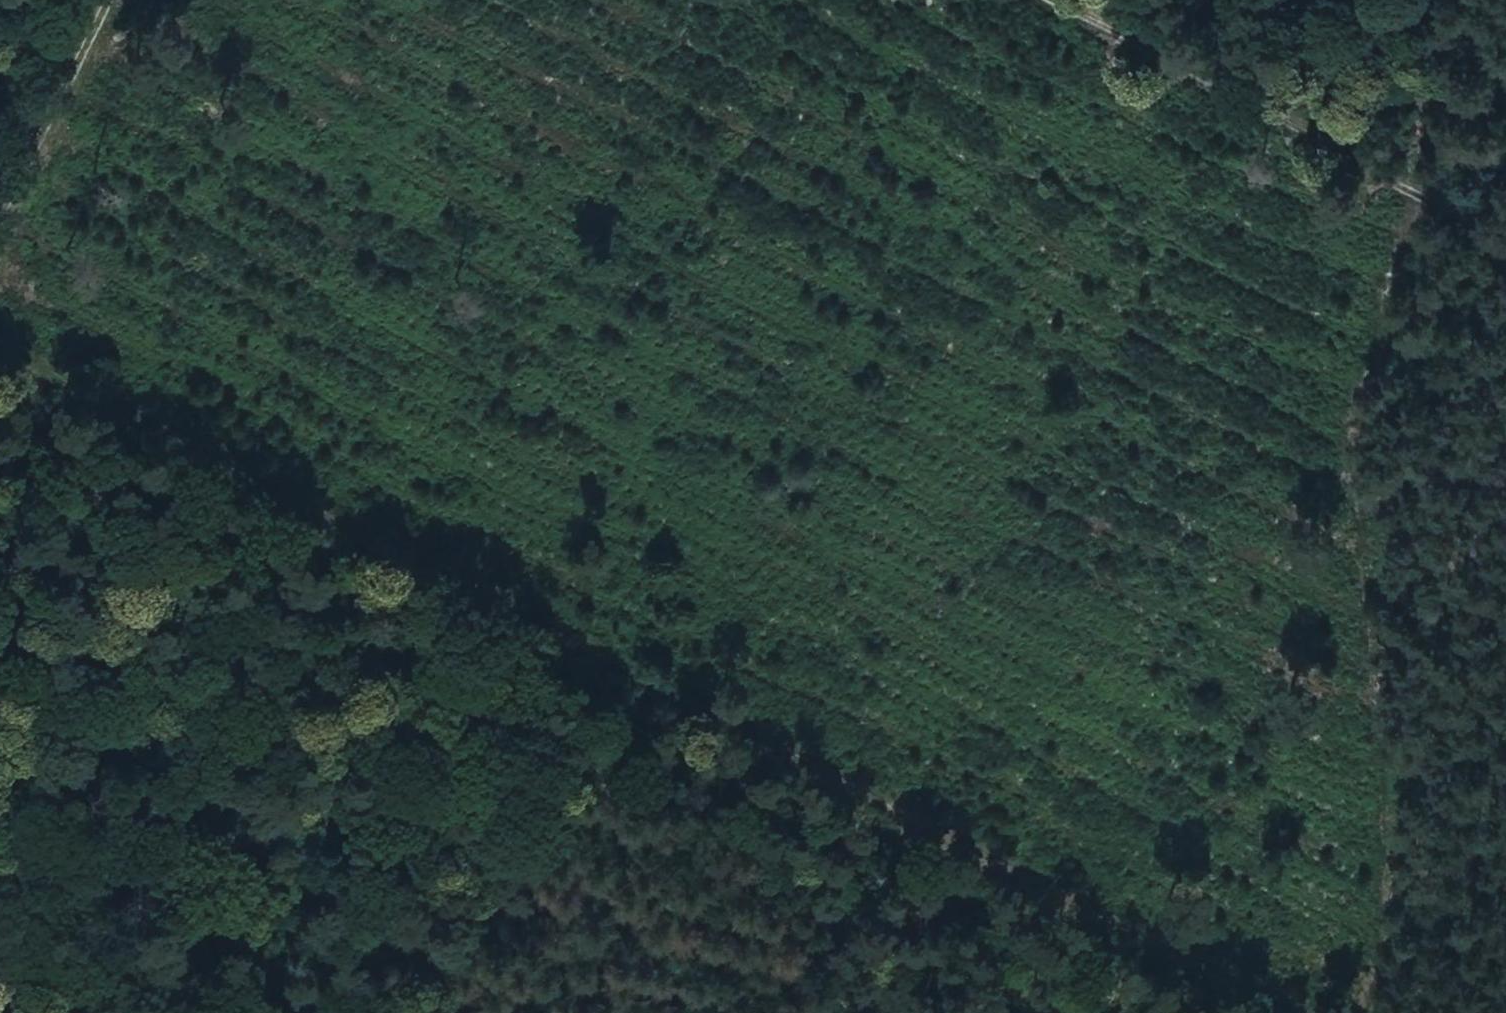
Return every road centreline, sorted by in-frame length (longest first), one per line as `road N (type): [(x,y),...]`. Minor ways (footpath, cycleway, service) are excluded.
road 1 (track): [(1059,0),(1505,236)]

